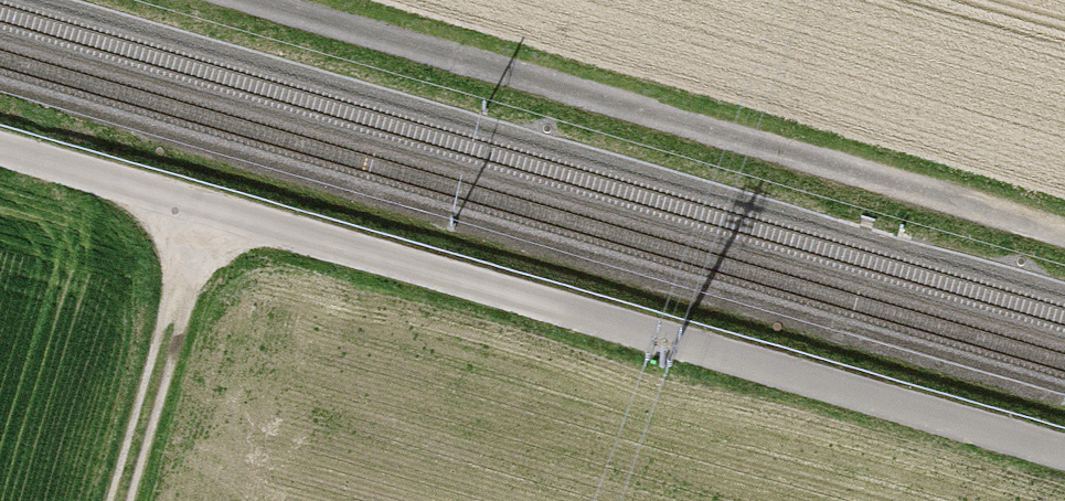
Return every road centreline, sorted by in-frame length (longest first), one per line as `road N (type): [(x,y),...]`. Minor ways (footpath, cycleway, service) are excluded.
road 1 (unclassified): [(1064,452),(0,151)]
road 2 (track): [(228,0),(1064,235)]
road 3 (track): [(198,208),(116,500)]

